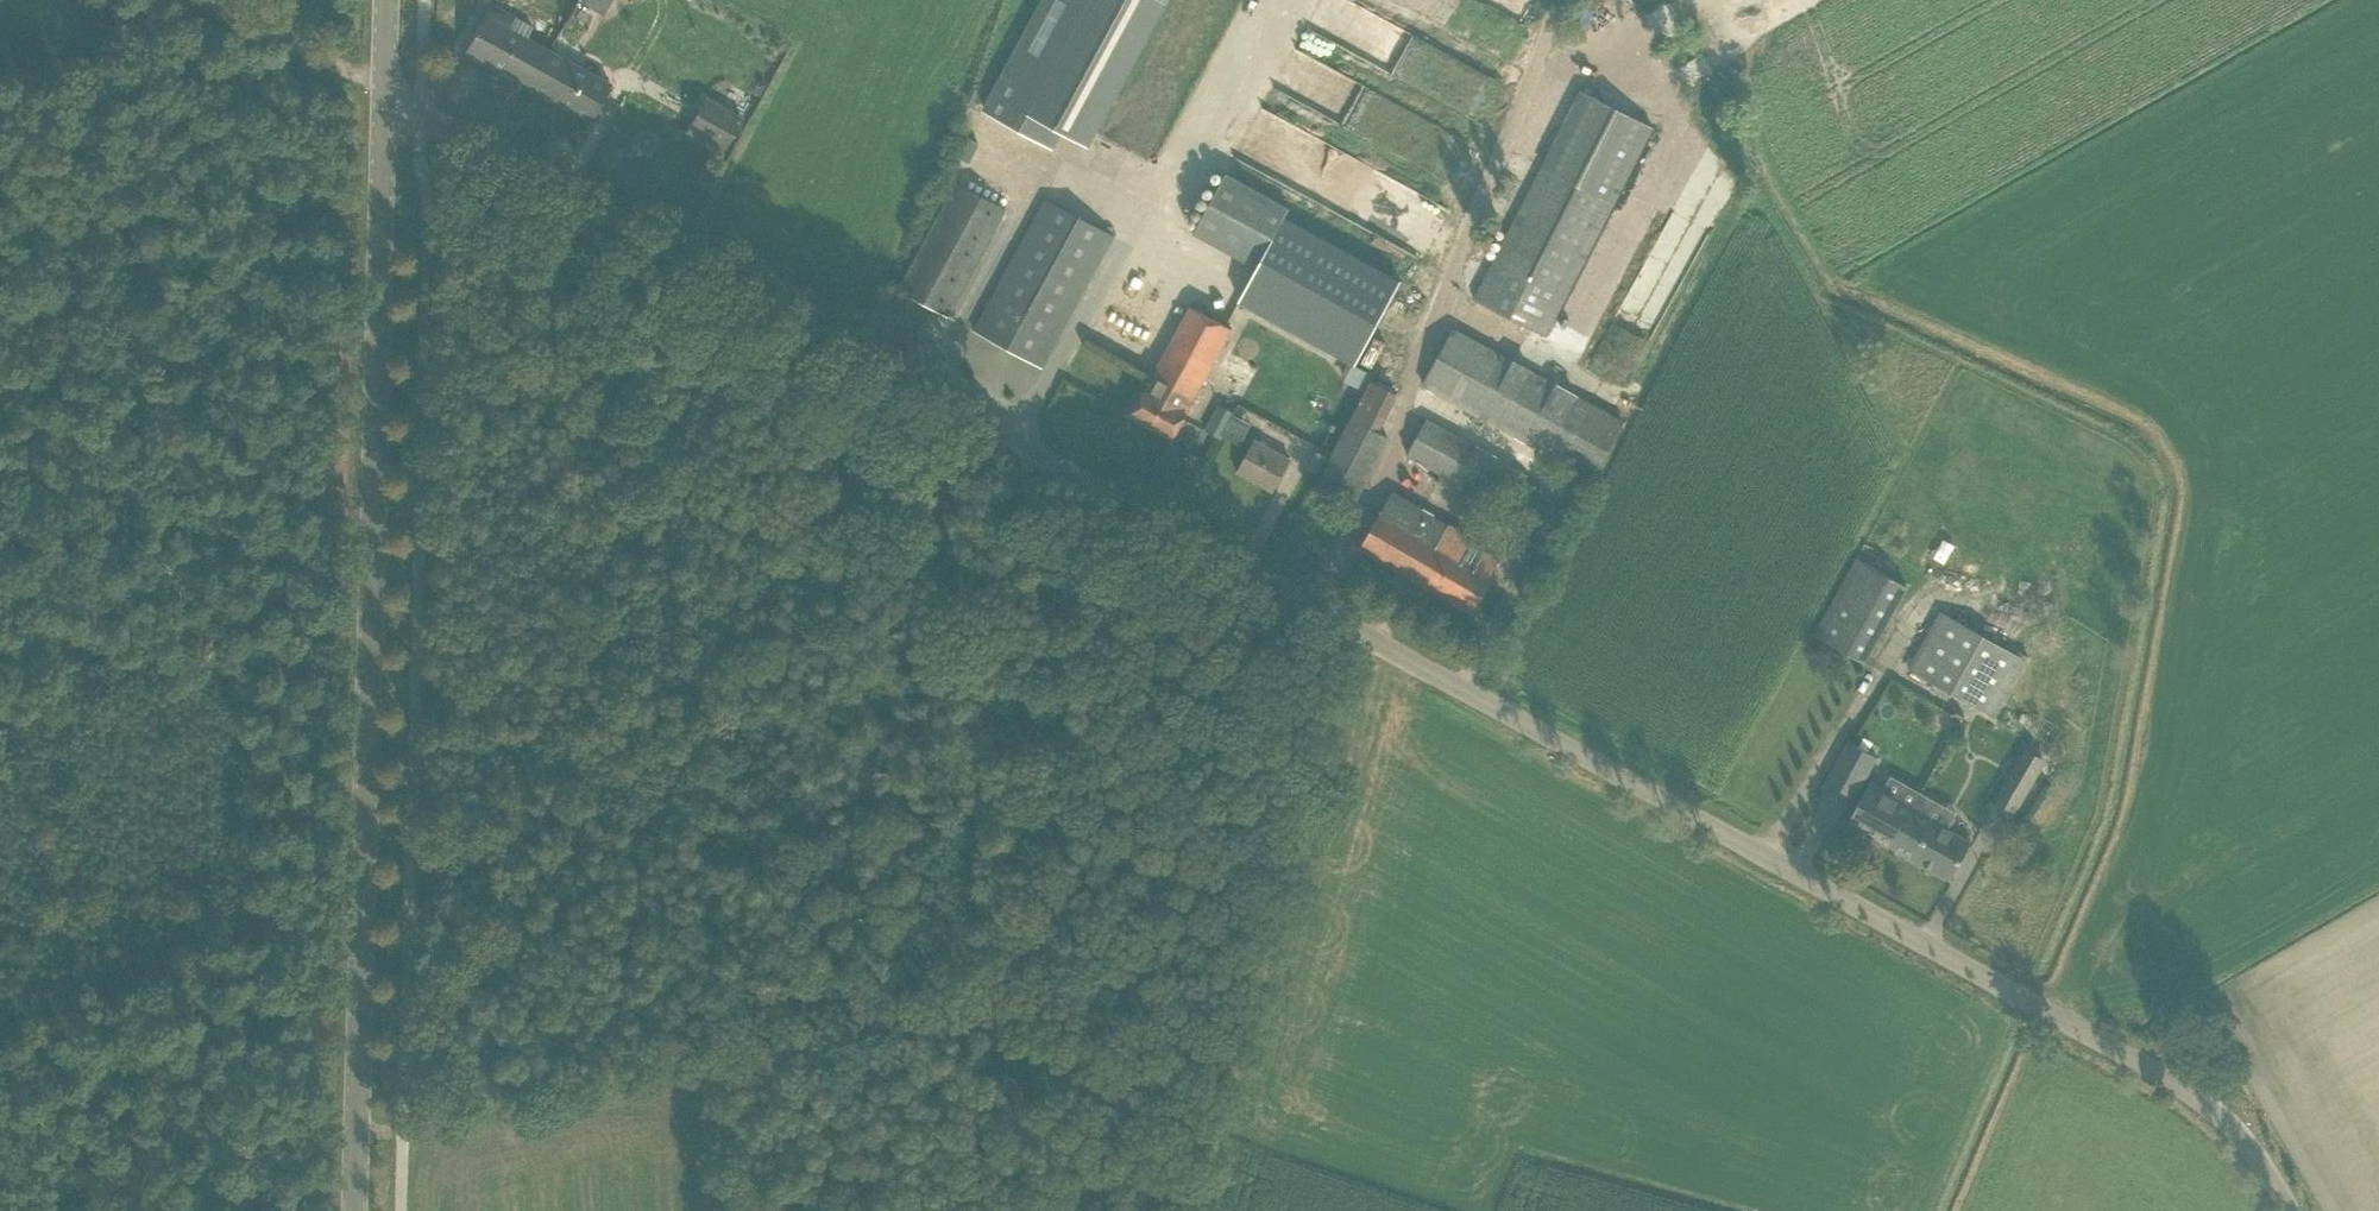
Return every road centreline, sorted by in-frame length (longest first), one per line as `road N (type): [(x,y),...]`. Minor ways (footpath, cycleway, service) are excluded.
road 1 (unclassified): [(2289,1210),(2241,1127),(2201,1090),(634,214),(384,89)]
road 2 (tertiary): [(356,1210),(373,896),(384,89)]
road 3 (track): [(956,394),(965,635),(1005,1030),(1036,1210)]
road 4 (track): [(1220,1062),(1035,1008),(1003,1007),(900,1019),(799,1069)]
road 5 (track): [(384,89),(172,0)]

